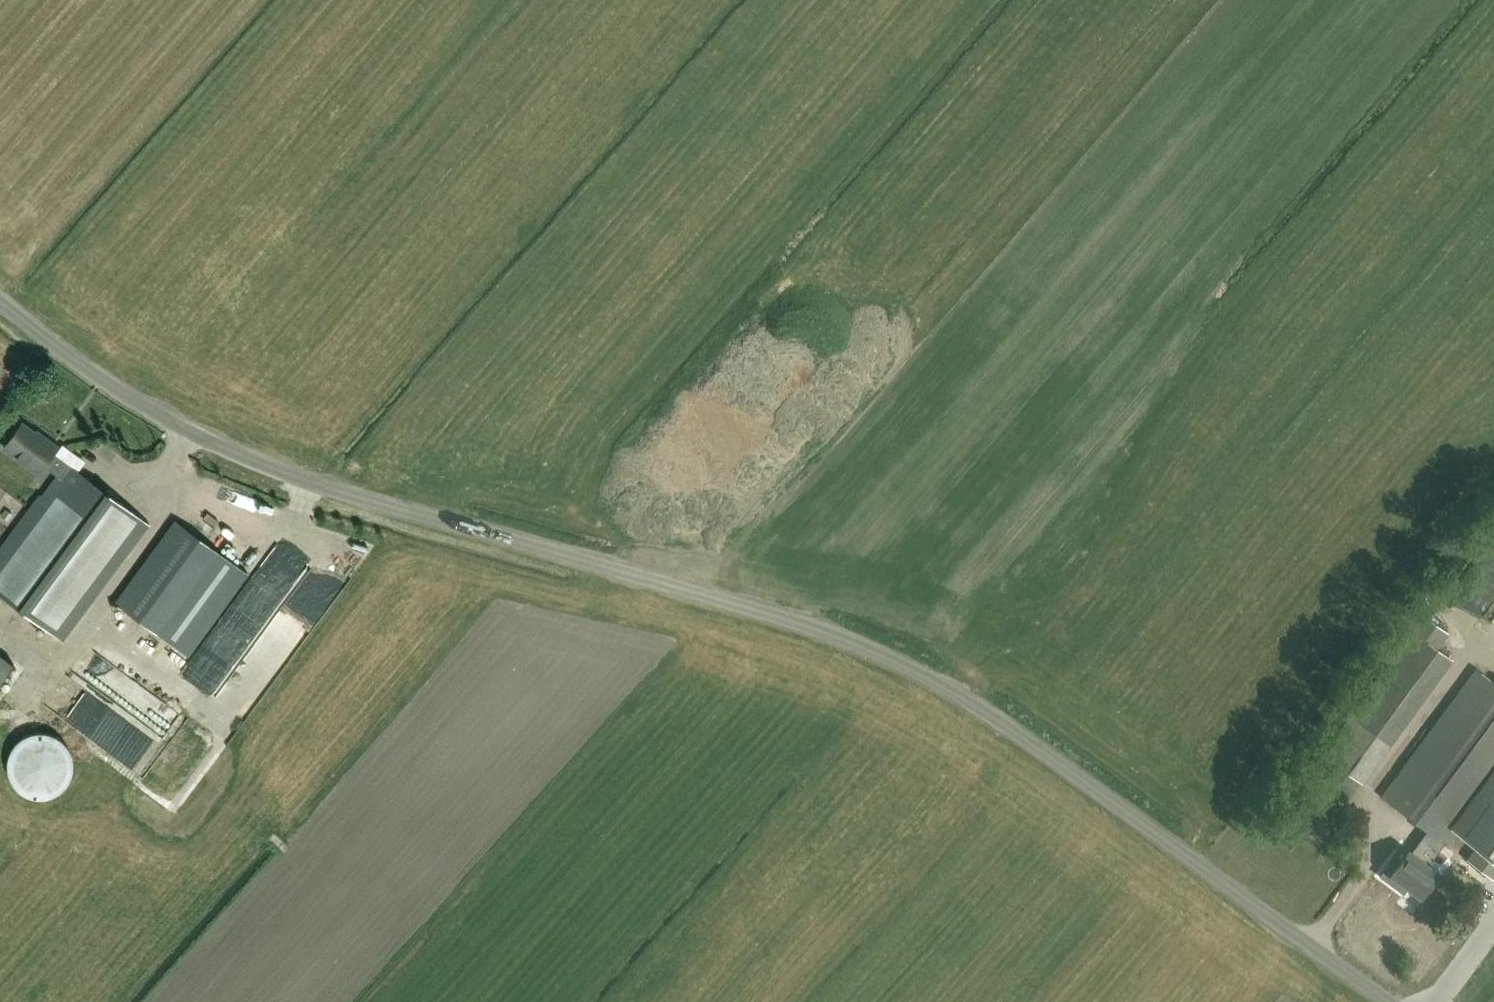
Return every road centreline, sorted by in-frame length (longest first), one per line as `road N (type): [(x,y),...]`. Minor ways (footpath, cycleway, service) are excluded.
road 1 (unclassified): [(1397,1001),(989,708),(880,647),(452,526),(233,449),(161,419),(73,366),(0,307)]

